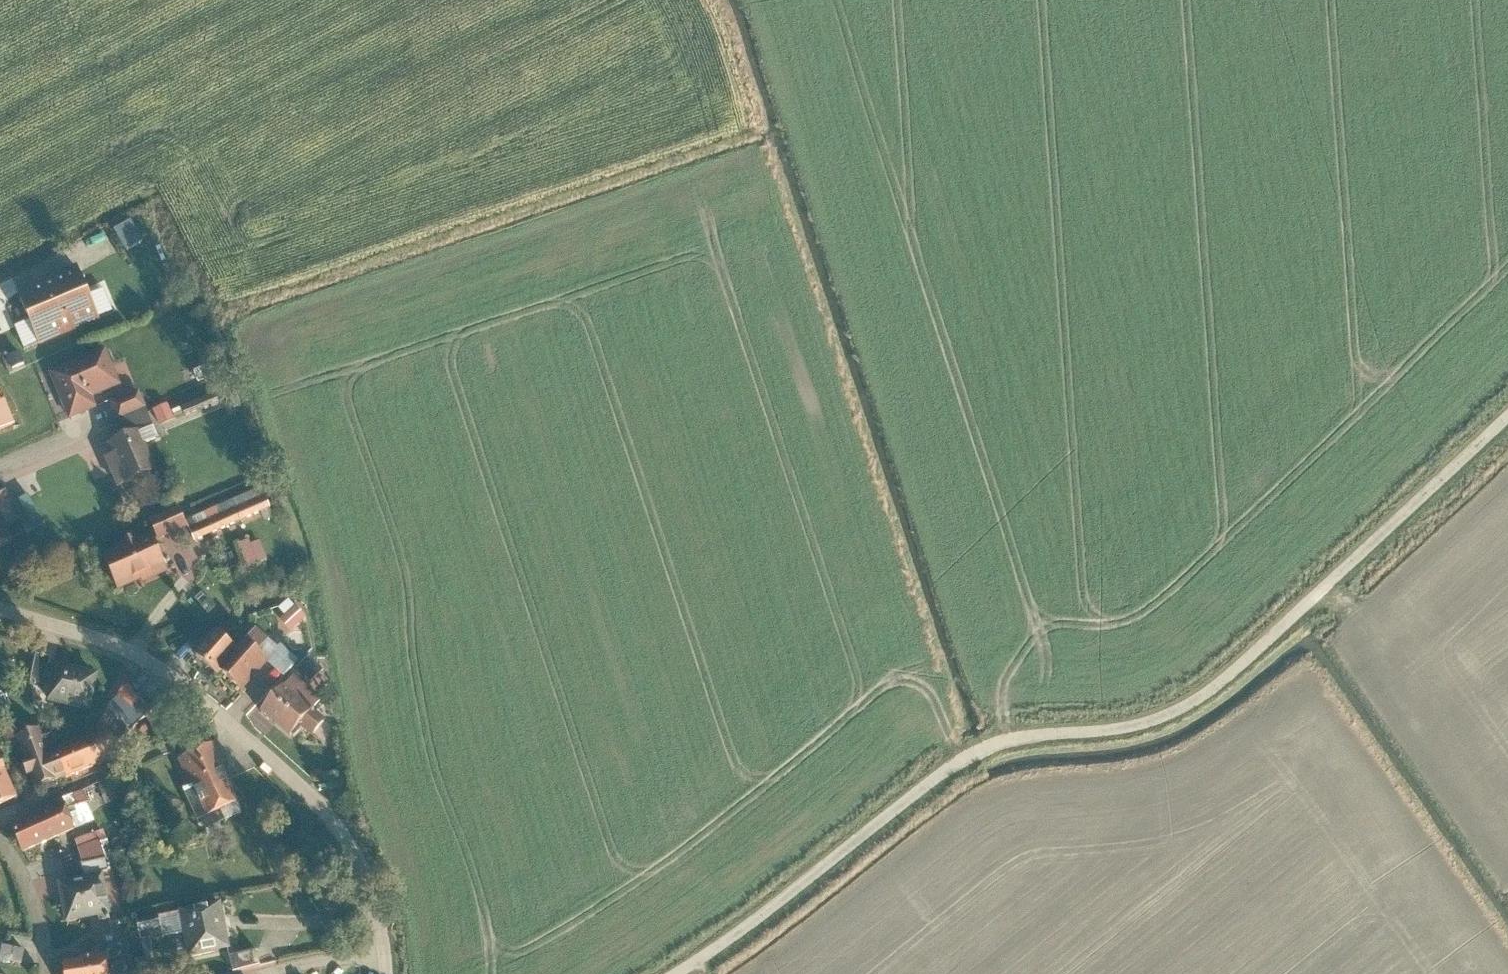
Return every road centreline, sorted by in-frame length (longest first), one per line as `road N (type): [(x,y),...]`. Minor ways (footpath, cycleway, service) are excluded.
road 1 (unclassified): [(1507,408),(1241,663),(1120,707),(993,730),(926,763),(687,973)]
road 2 (residential): [(388,973),(364,869),(300,783),(149,658),(0,606)]
road 3 (residential): [(0,836),(28,880),(45,973)]

